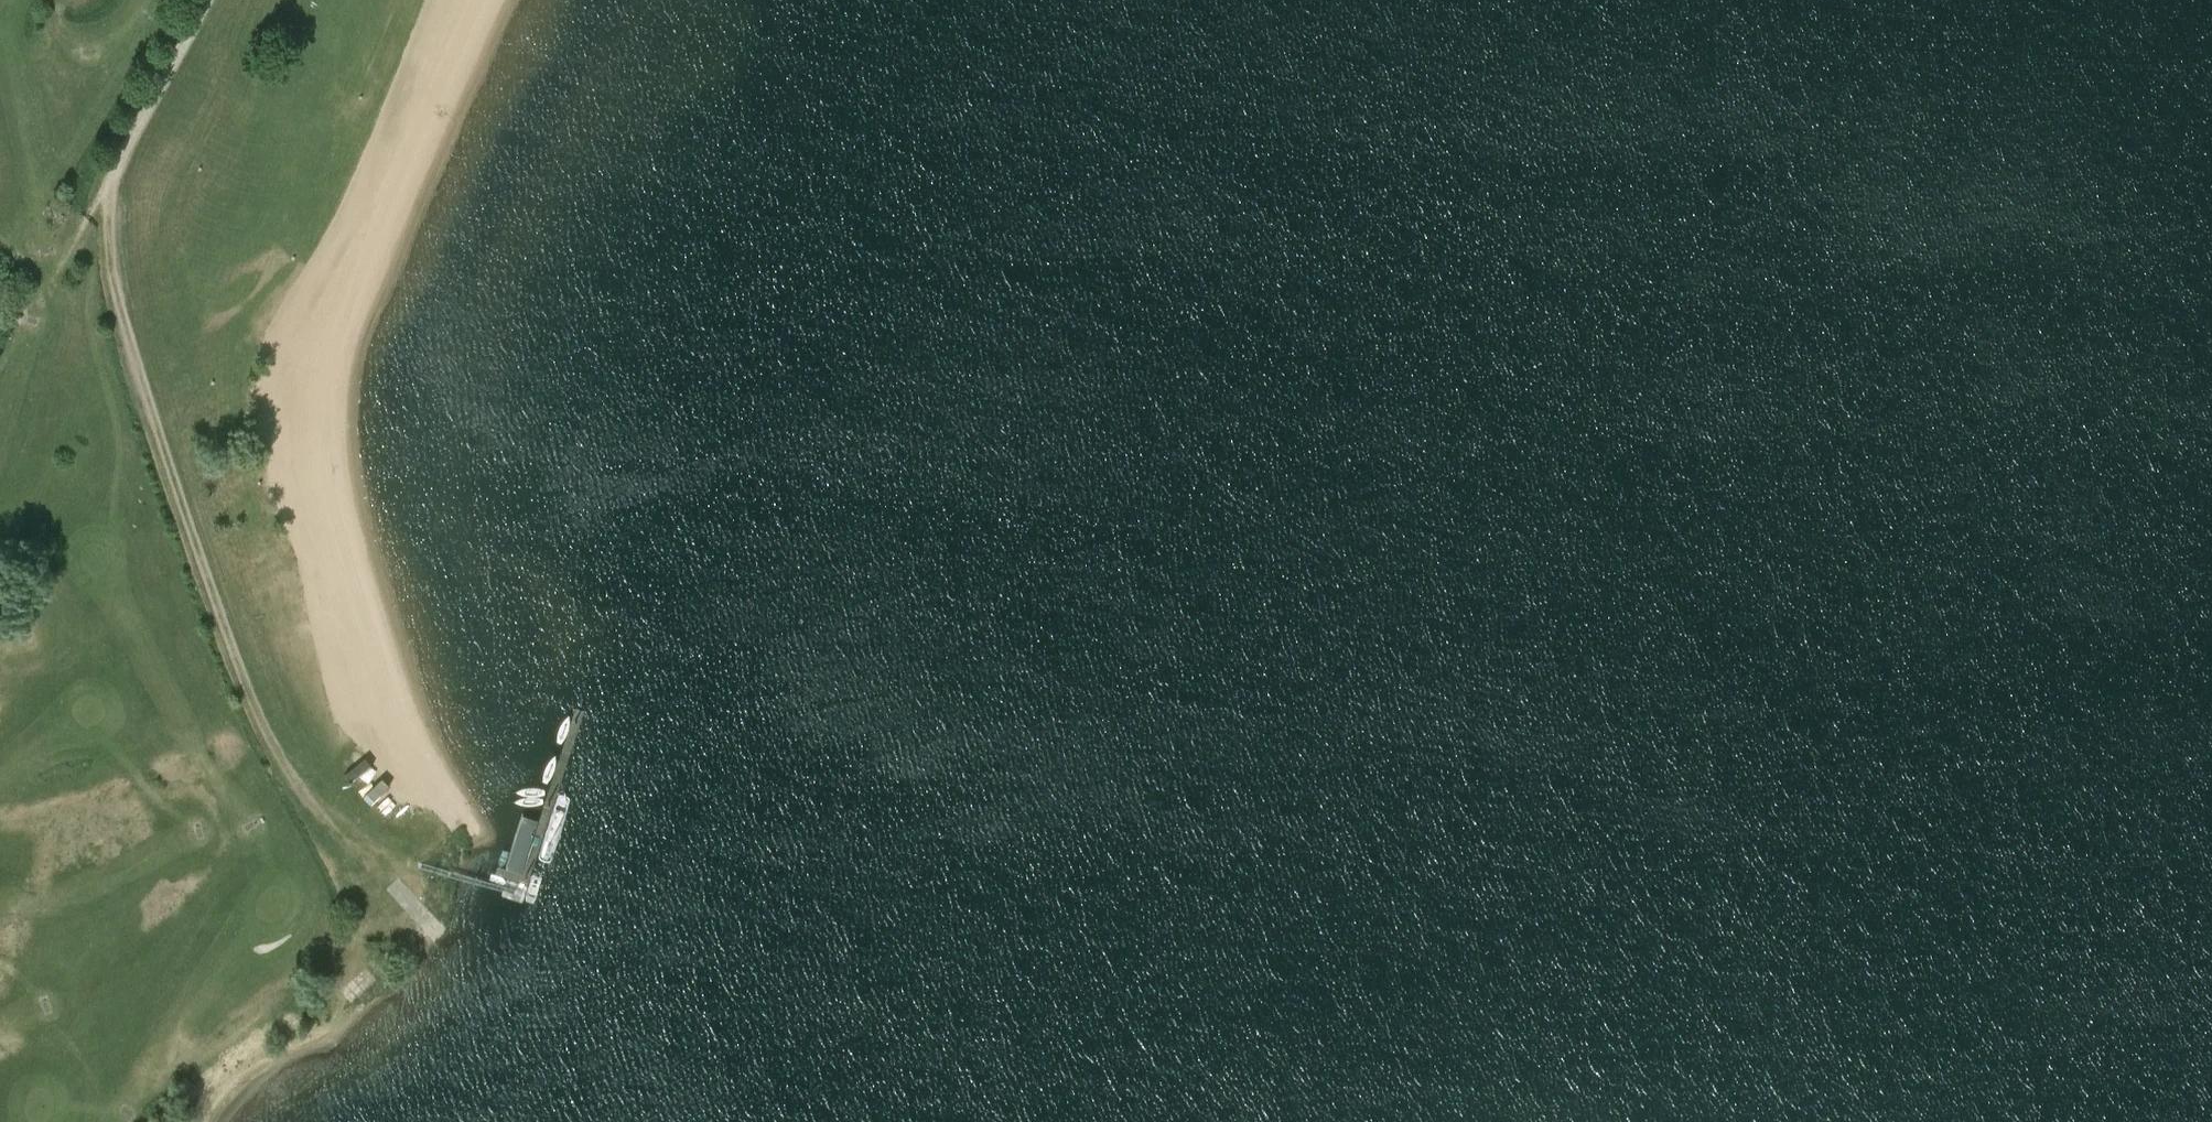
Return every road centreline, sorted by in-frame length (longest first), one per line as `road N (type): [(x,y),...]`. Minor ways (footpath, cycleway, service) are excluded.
road 1 (track): [(110,176),(115,295),(248,694),(272,747),(351,852)]
road 2 (track): [(206,0),(87,217),(0,354)]

